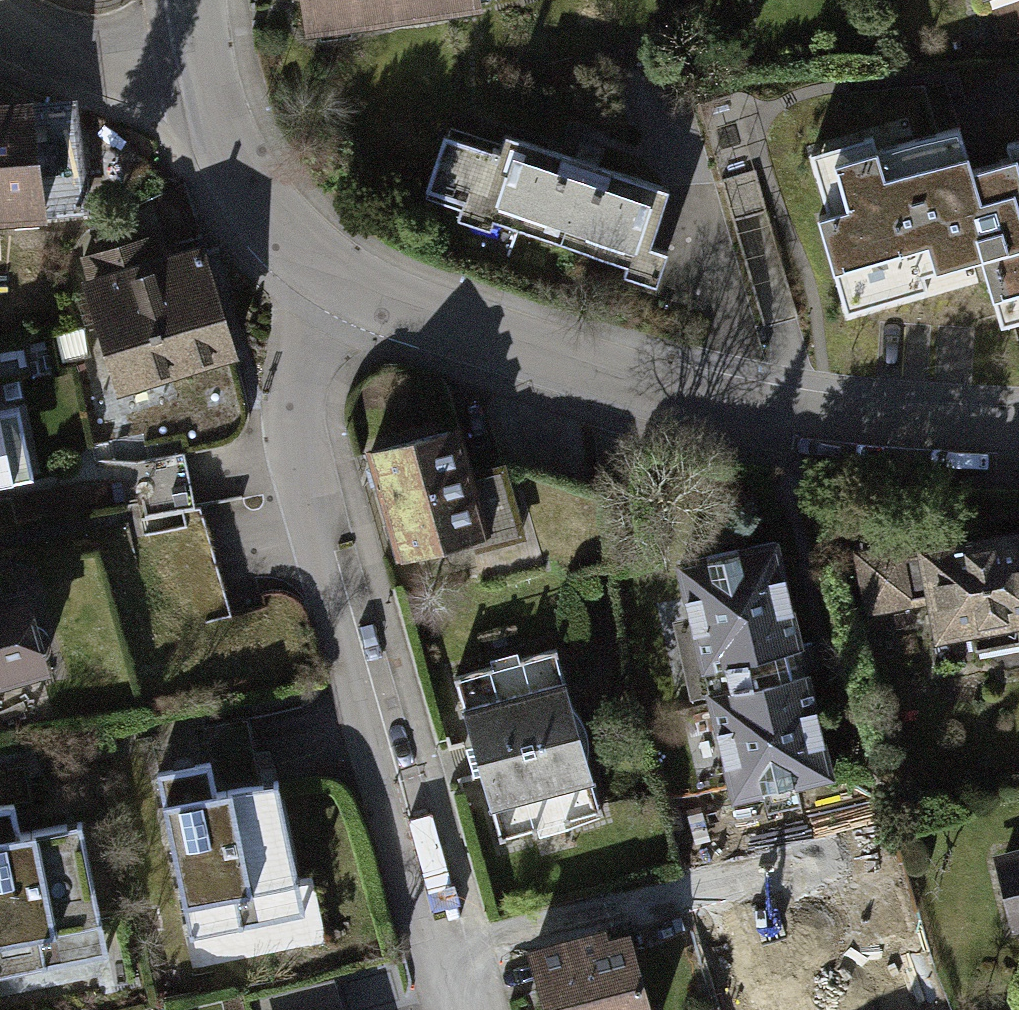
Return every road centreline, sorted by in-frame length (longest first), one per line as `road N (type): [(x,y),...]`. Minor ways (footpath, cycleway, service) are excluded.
road 1 (tertiary): [(326,281),(376,312),(758,418),(1018,441)]
road 2 (residential): [(326,281),(299,357),(295,459),(454,943)]
road 3 (residential): [(454,943),(917,833)]
road 4 (tertiary): [(326,281),(283,238),(220,114),(205,46)]
road 5 (residential): [(0,11),(65,44),(123,51),(205,46)]

